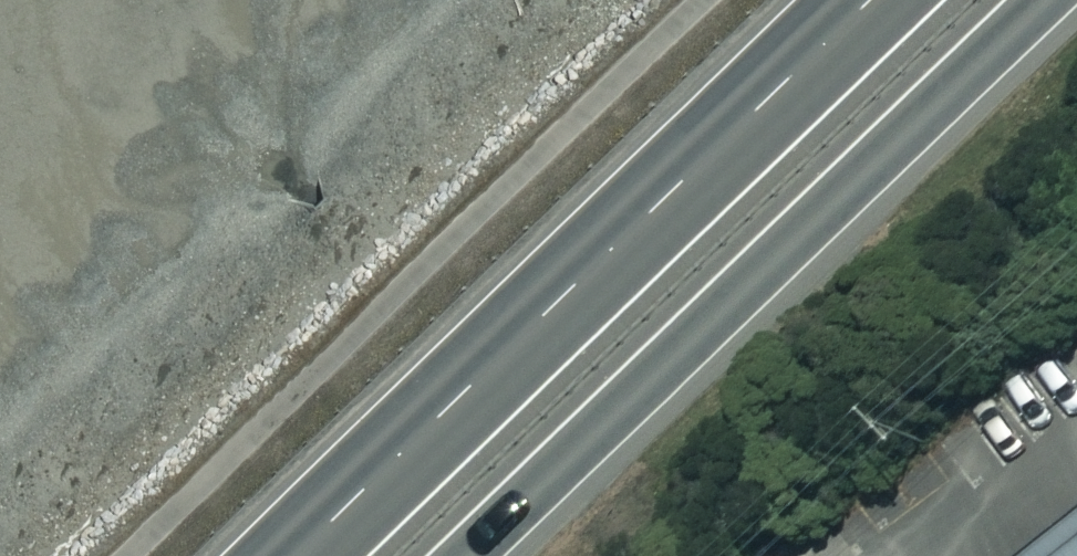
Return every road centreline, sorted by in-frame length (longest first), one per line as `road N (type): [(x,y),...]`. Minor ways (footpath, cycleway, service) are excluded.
road 1 (trunk): [(1042,0),(445,555)]
road 2 (trunk): [(278,555),(867,0)]

